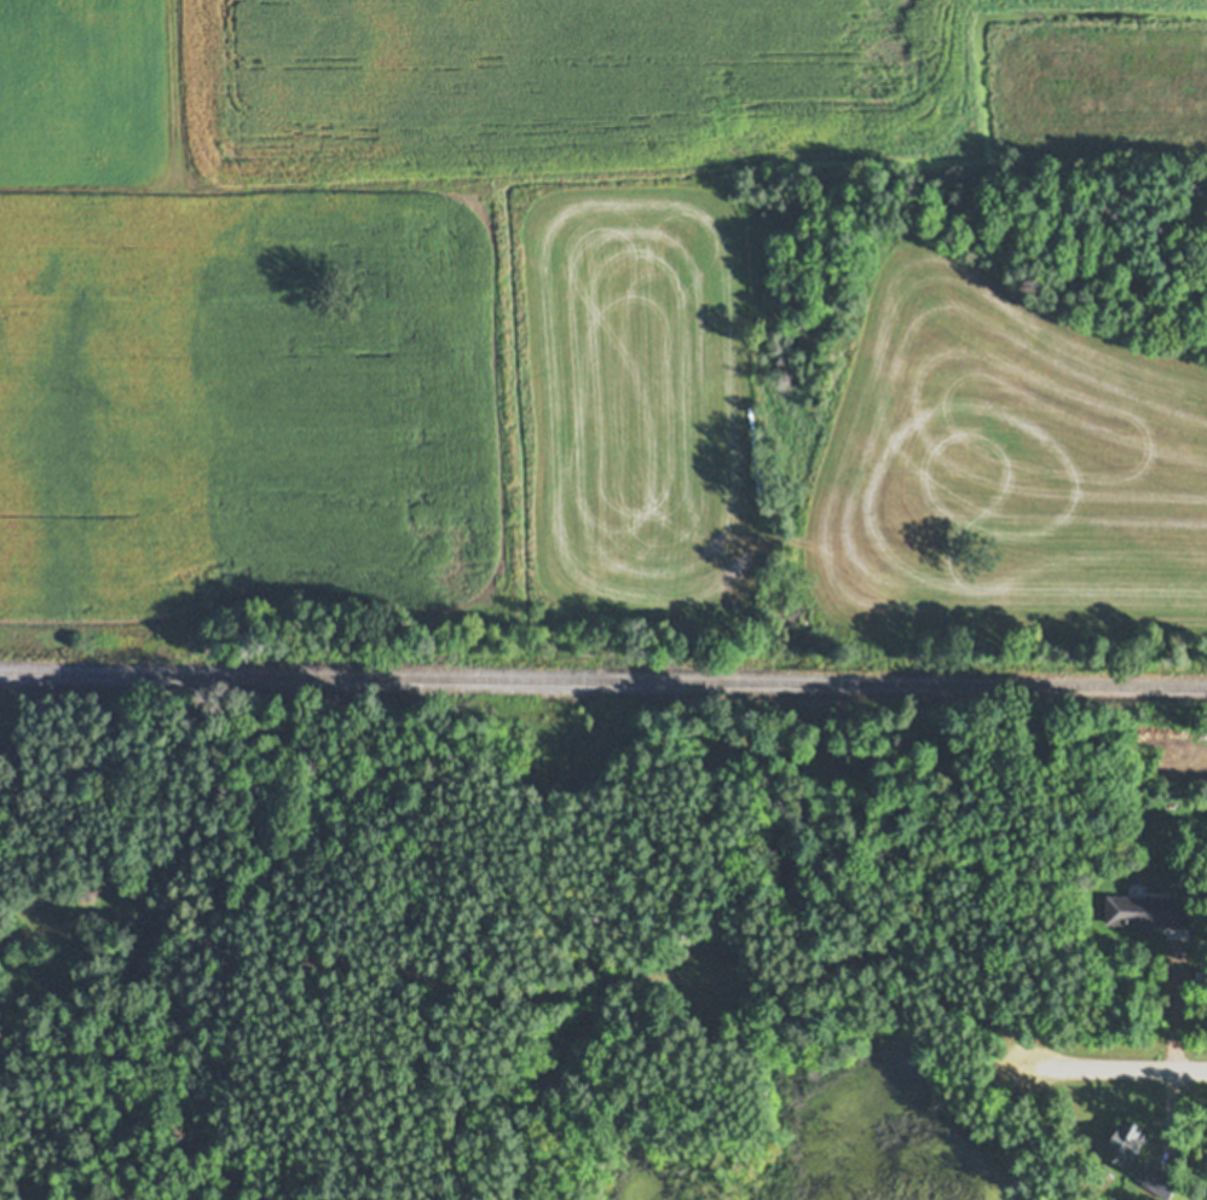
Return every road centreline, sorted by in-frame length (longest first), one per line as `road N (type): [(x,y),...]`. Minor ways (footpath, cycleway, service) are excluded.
road 1 (residential): [(1206,1069),(1023,1066)]

